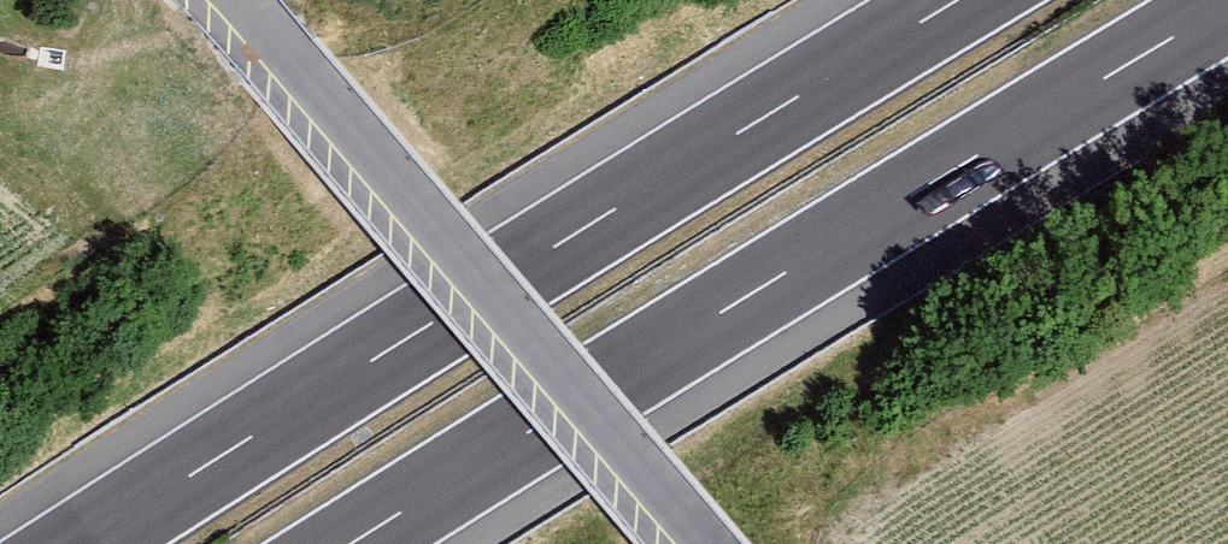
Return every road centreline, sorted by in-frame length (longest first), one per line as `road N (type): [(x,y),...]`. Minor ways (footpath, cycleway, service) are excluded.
road 1 (motorway): [(959,0),(84,543)]
road 2 (motorway): [(355,543),(1227,8)]
road 3 (track): [(228,0),(696,543)]

